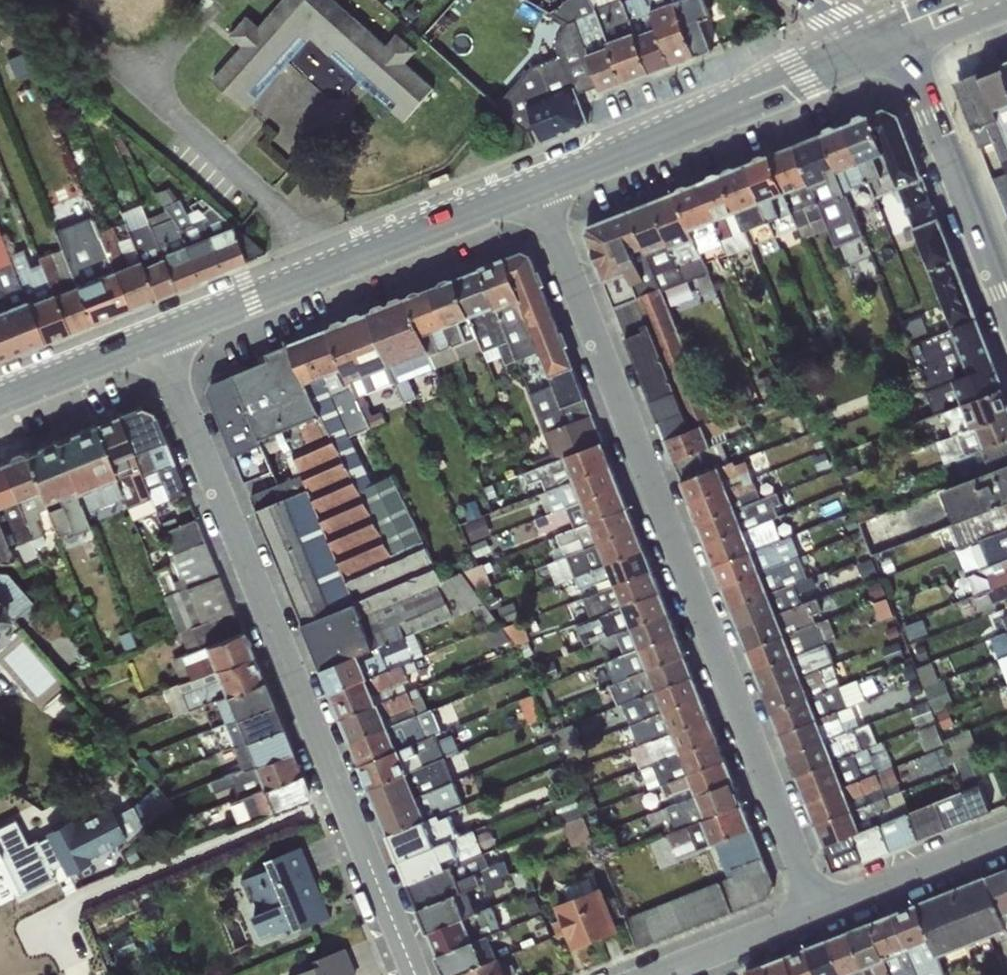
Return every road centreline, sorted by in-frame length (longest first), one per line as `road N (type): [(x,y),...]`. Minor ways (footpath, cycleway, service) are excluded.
road 1 (residential): [(822,919),(543,185)]
road 2 (residential): [(148,334),(270,604),(420,974)]
road 3 (secondary): [(148,334),(543,185)]
road 4 (secondary): [(543,185),(880,42)]
road 5 (secondary): [(1006,299),(939,121),(880,42)]
road 6 (residential): [(822,919),(1006,840)]
road 7 (secondary): [(0,396),(148,334)]
road 8 (residential): [(678,974),(822,919)]
road 9 (secondary): [(880,42),(993,0)]

